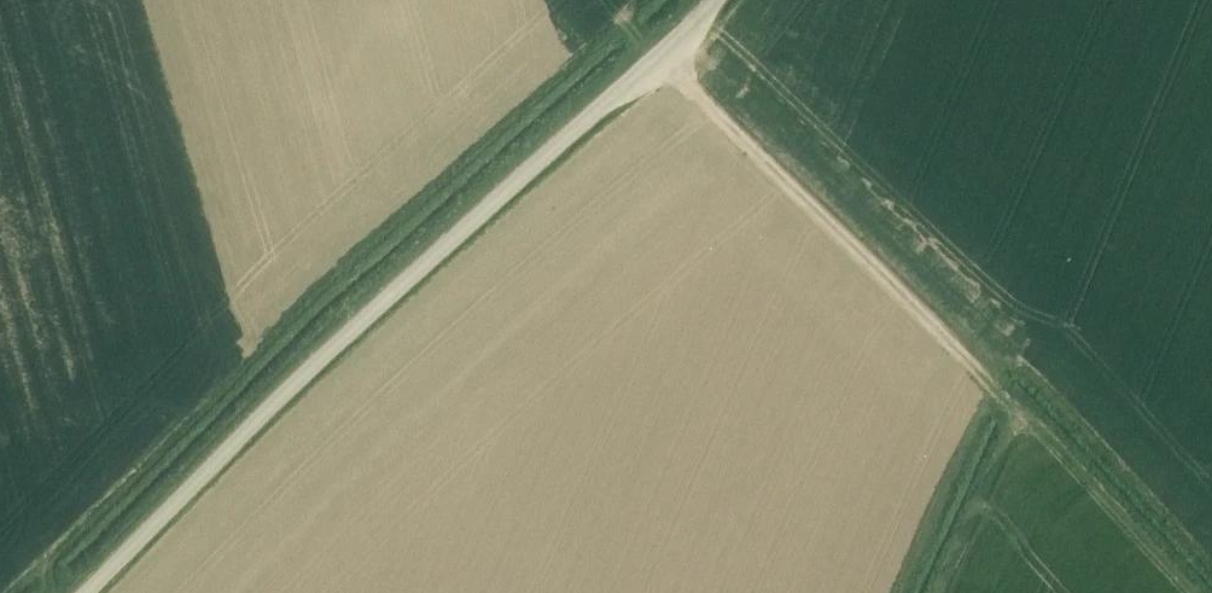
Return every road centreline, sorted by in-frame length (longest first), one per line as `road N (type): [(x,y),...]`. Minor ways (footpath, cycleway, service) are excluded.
road 1 (track): [(1027,420),(664,62)]

